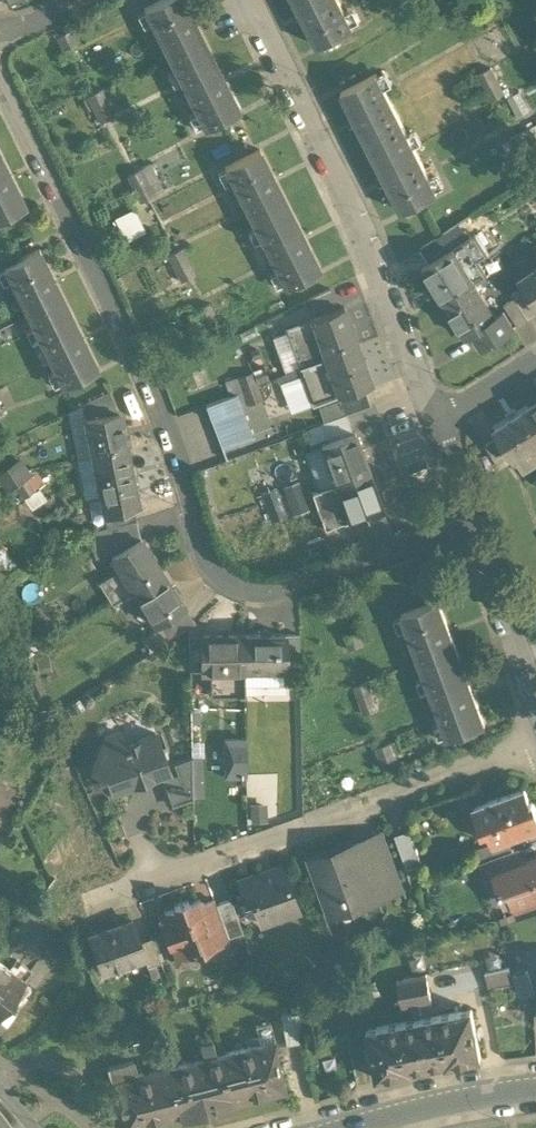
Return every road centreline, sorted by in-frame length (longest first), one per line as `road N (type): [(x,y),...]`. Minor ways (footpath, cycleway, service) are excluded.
road 1 (residential): [(0,79),(155,399),(218,573),(245,590),(279,591),(463,524)]
road 2 (residential): [(535,746),(75,910)]
road 3 (residential): [(433,434),(363,237),(244,0)]
road 4 (residential): [(535,707),(463,524)]
road 5 (residential): [(535,1092),(364,1127)]
road 6 (residential): [(535,366),(433,434)]

